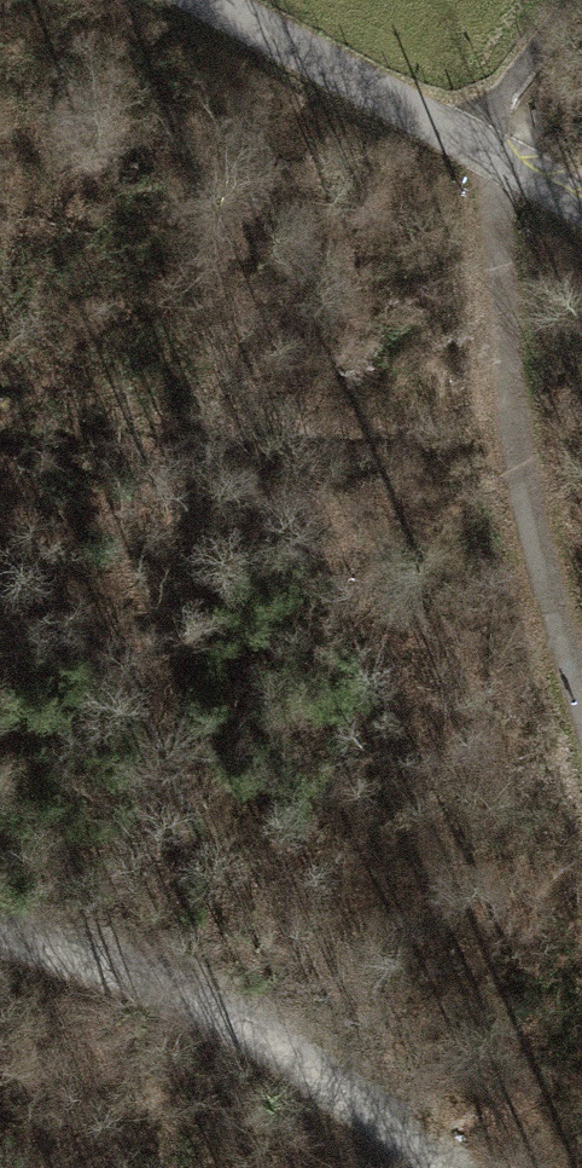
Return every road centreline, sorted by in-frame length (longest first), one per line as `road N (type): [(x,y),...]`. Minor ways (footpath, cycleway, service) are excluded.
road 1 (track): [(503,163),(529,485),(581,718)]
road 2 (track): [(426,1167),(334,1088),(240,1027),(139,980),(0,939)]
road 3 (residential): [(199,0),(581,208)]

